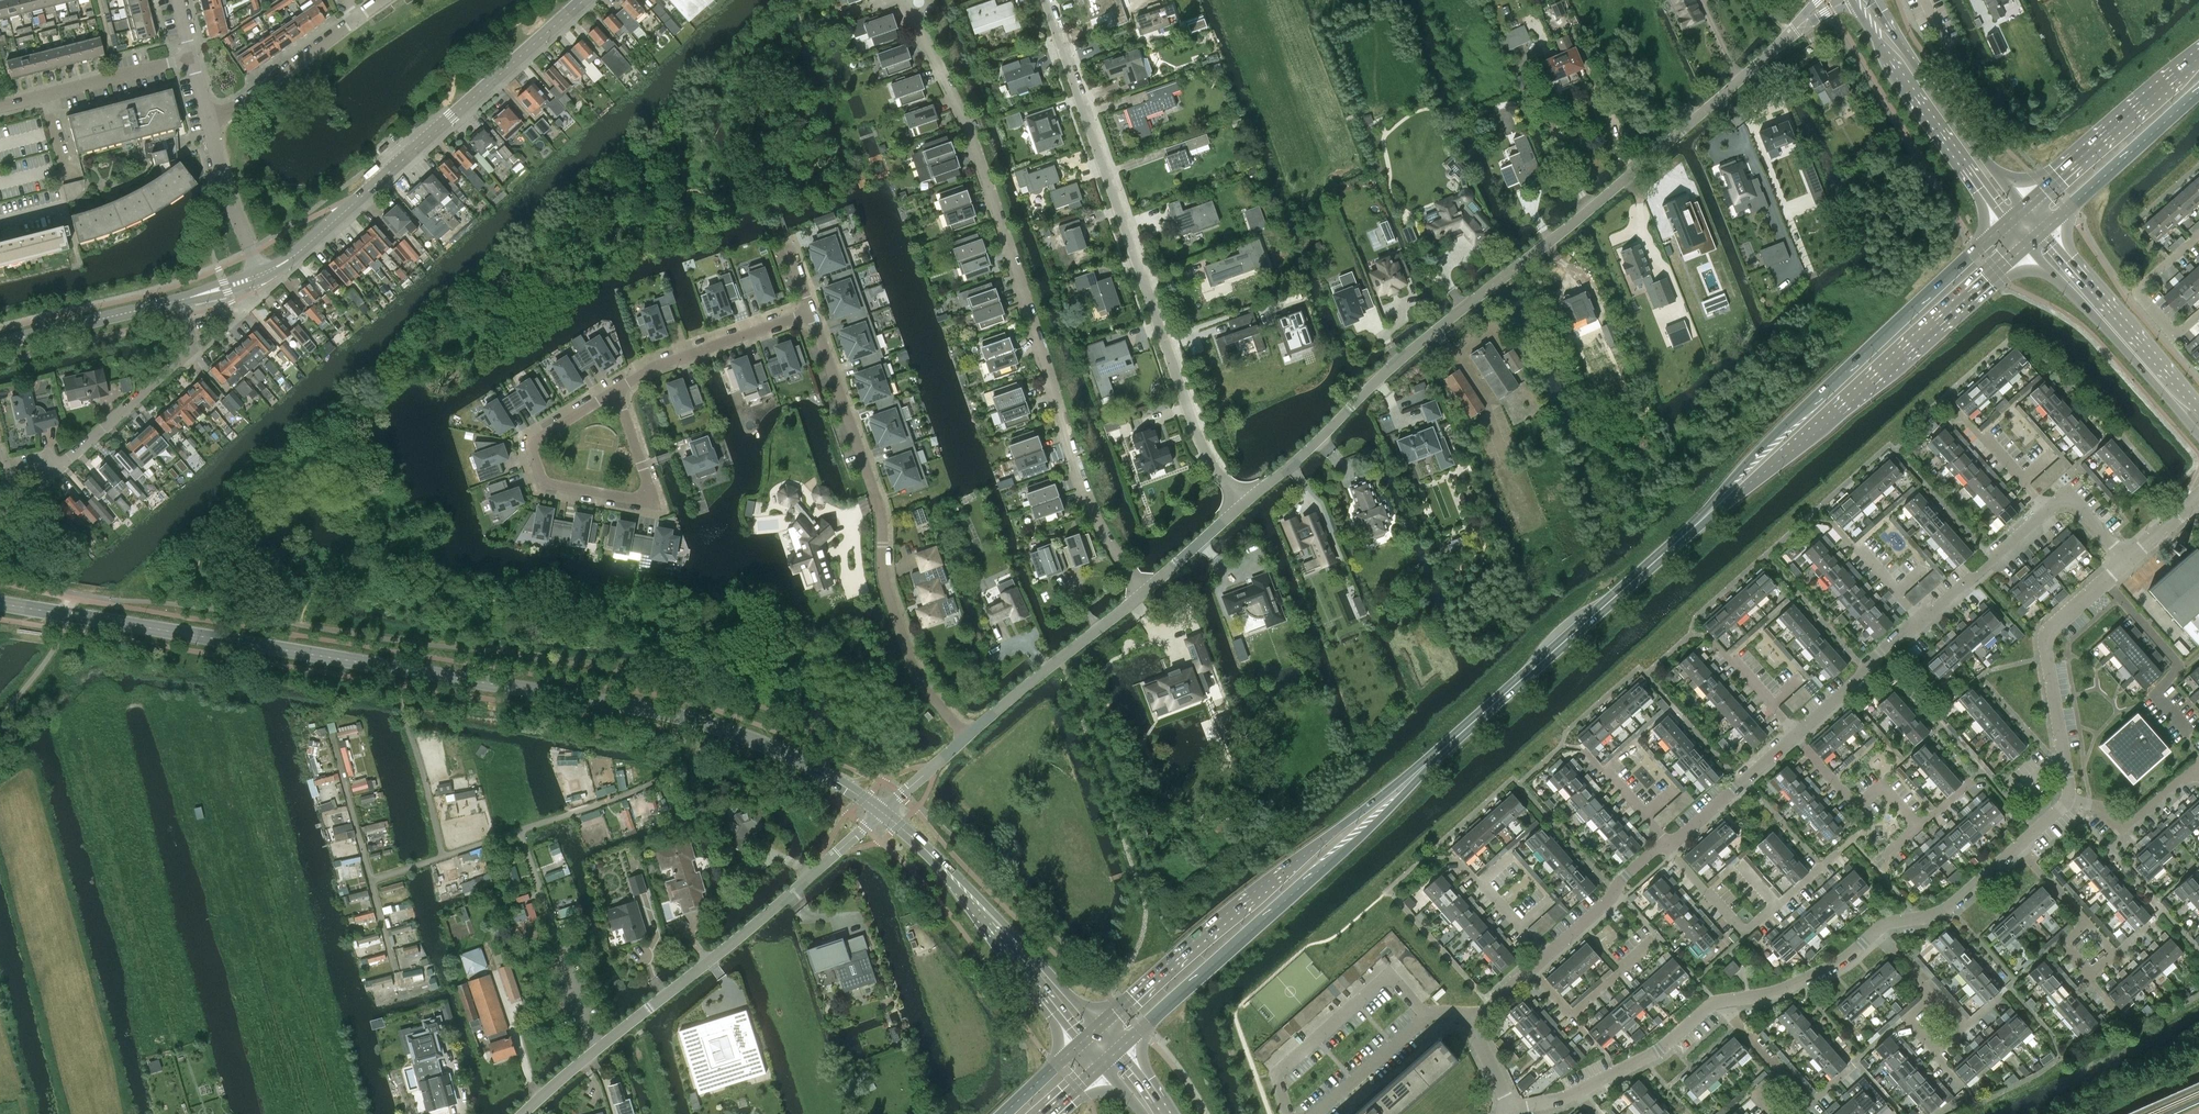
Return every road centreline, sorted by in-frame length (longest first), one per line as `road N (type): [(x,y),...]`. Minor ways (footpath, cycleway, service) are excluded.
road 1 (tertiary): [(882,812),(823,774),(686,719),(0,607)]
road 2 (unclassified): [(1243,501),(1418,343),(1546,244),(1827,0)]
road 3 (residential): [(1144,591),(1088,499),(1004,228),(916,0)]
road 4 (residential): [(1243,501),(1203,446),(1046,0)]
road 5 (residential): [(524,1113),(882,812)]
road 6 (residential): [(970,733),(911,663),(884,576),(875,494),(811,313)]
road 7 (primary): [(2018,214),(1789,421),(1696,524)]
road 8 (primary): [(1696,524),(2034,236)]
road 9 (tertiary): [(265,276),(581,0)]
road 10 (primary): [(1116,1049),(1353,844),(1416,772)]
road 11 (primary): [(1416,772),(1234,908),(1097,1027)]
road 12 (primary): [(1416,772),(1696,524)]
road 13 (residential): [(0,517),(189,352),(181,300)]
road 14 (residential): [(616,392),(534,442),(540,475),(553,485),(642,500),(650,492),(642,466)]
road 15 (secondary): [(2018,214),(1862,0)]
road 16 (tertiary): [(2198,425),(2034,236)]
road 17 (residential): [(2067,802),(2046,638),(2104,582)]
road 18 (primary): [(2198,53),(2018,214)]
road 19 (residential): [(970,733),(1144,591)]
road 20 (primary): [(2034,236),(2198,91)]
road 21 (tertiary): [(1034,967),(882,812)]
road 22 (residential): [(811,313),(657,366),(616,392)]
road 23 (residential): [(192,58),(0,107)]
road 24 (residential): [(2104,582),(2178,667),(2156,694),(2187,731)]
road 25 (residential): [(1287,1113),(1275,1073),(1389,975)]
road 26 (tertiary): [(0,344),(181,300)]
road 27 (residential): [(209,121),(355,20)]
road 28 (residential): [(2198,236),(2137,290),(2176,337),(2198,317)]
road 29 (residential): [(1721,1002),(1787,989),(1875,932)]
road 30 (residential): [(1577,1092),(1660,1051),(1721,1002)]
road 31 (residential): [(1795,735),(1920,619)]
road 32 (residential): [(1666,844),(1795,735)]
road 33 (residential): [(1875,932),(1942,911),(2018,850)]
road 34 (residential): [(1920,619),(2046,510)]
road 35 (residential): [(265,276),(231,202),(209,121)]
road 36 (residential): [(1546,956),(1666,844)]
road 37 (residential): [(2067,802),(2094,807),(2122,830),(2194,767)]
road 38 (residential): [(1666,844),(1740,928),(1749,929),(1776,905)]
road 39 (residential): [(1426,1014),(1315,1113)]
road 40 (residential): [(1144,591),(1243,501)]
road 41 (residential): [(1795,735),(1856,808),(1881,785)]

